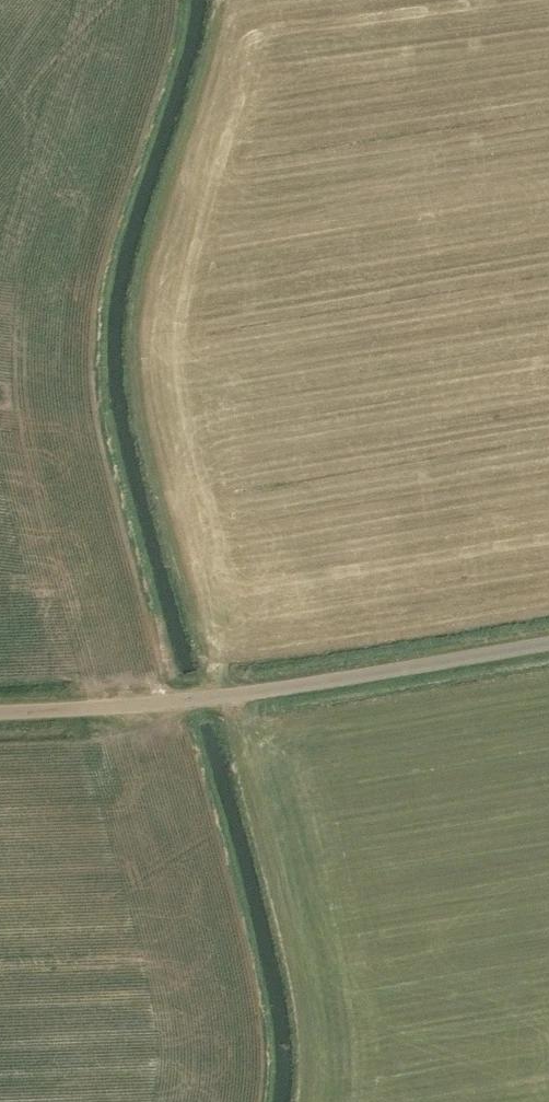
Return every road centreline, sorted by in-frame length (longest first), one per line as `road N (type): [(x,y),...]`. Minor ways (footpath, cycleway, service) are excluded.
road 1 (unclassified): [(0,712),(279,687),(548,641)]

